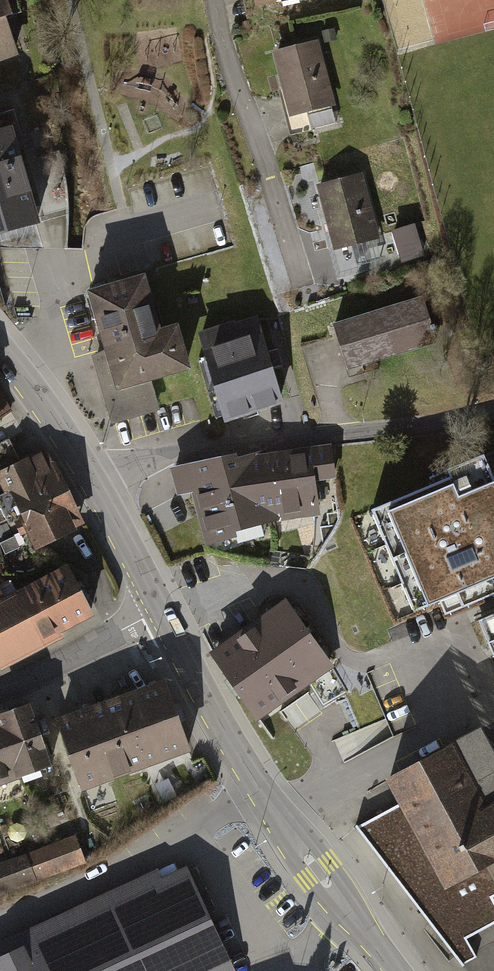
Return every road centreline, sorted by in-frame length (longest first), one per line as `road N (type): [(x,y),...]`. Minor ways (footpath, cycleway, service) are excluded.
road 1 (tertiary): [(396,970),(260,789),(160,613)]
road 2 (residential): [(493,412),(154,457),(98,490)]
road 3 (residential): [(299,282),(213,0)]
road 4 (residential): [(160,613),(0,688)]
road 5 (tertiary): [(98,490),(0,347)]
road 6 (tertiary): [(160,613),(98,490)]

